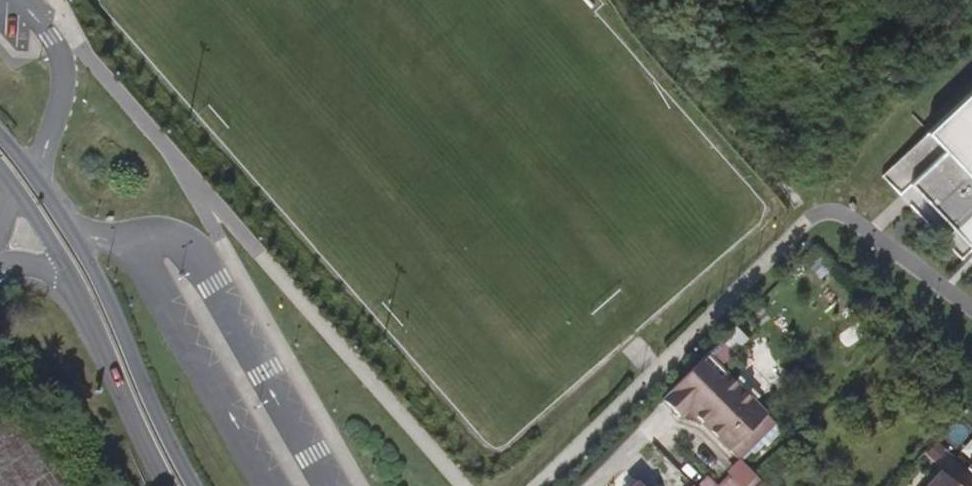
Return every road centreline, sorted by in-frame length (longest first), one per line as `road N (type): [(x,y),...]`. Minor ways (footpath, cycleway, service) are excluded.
road 1 (unclassified): [(193,485),(96,272),(37,177),(0,135)]
road 2 (unclassified): [(0,168),(65,269),(170,485)]

